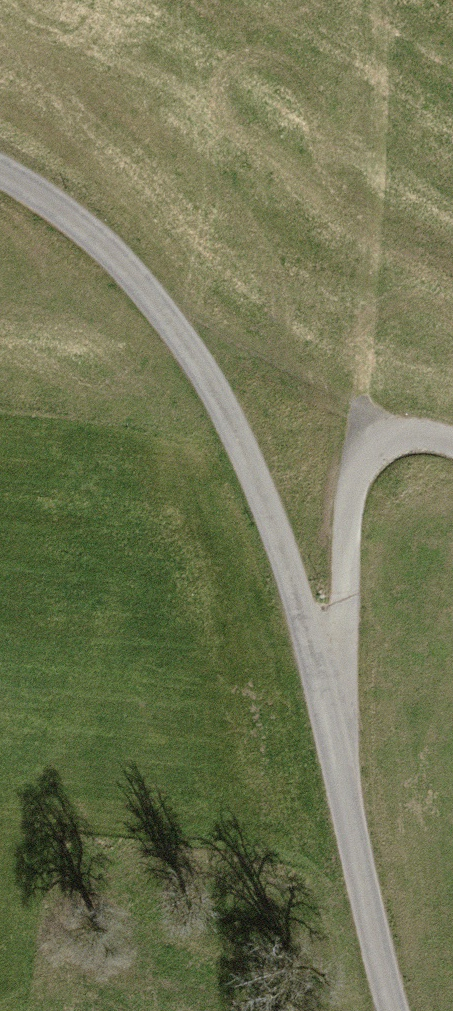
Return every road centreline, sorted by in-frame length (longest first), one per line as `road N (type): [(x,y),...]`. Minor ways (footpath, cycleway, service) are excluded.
road 1 (unclassified): [(329,687),(230,390),(50,194),(0,173)]
road 2 (residential): [(329,687),(398,1010)]
road 3 (residential): [(366,448),(329,687)]

